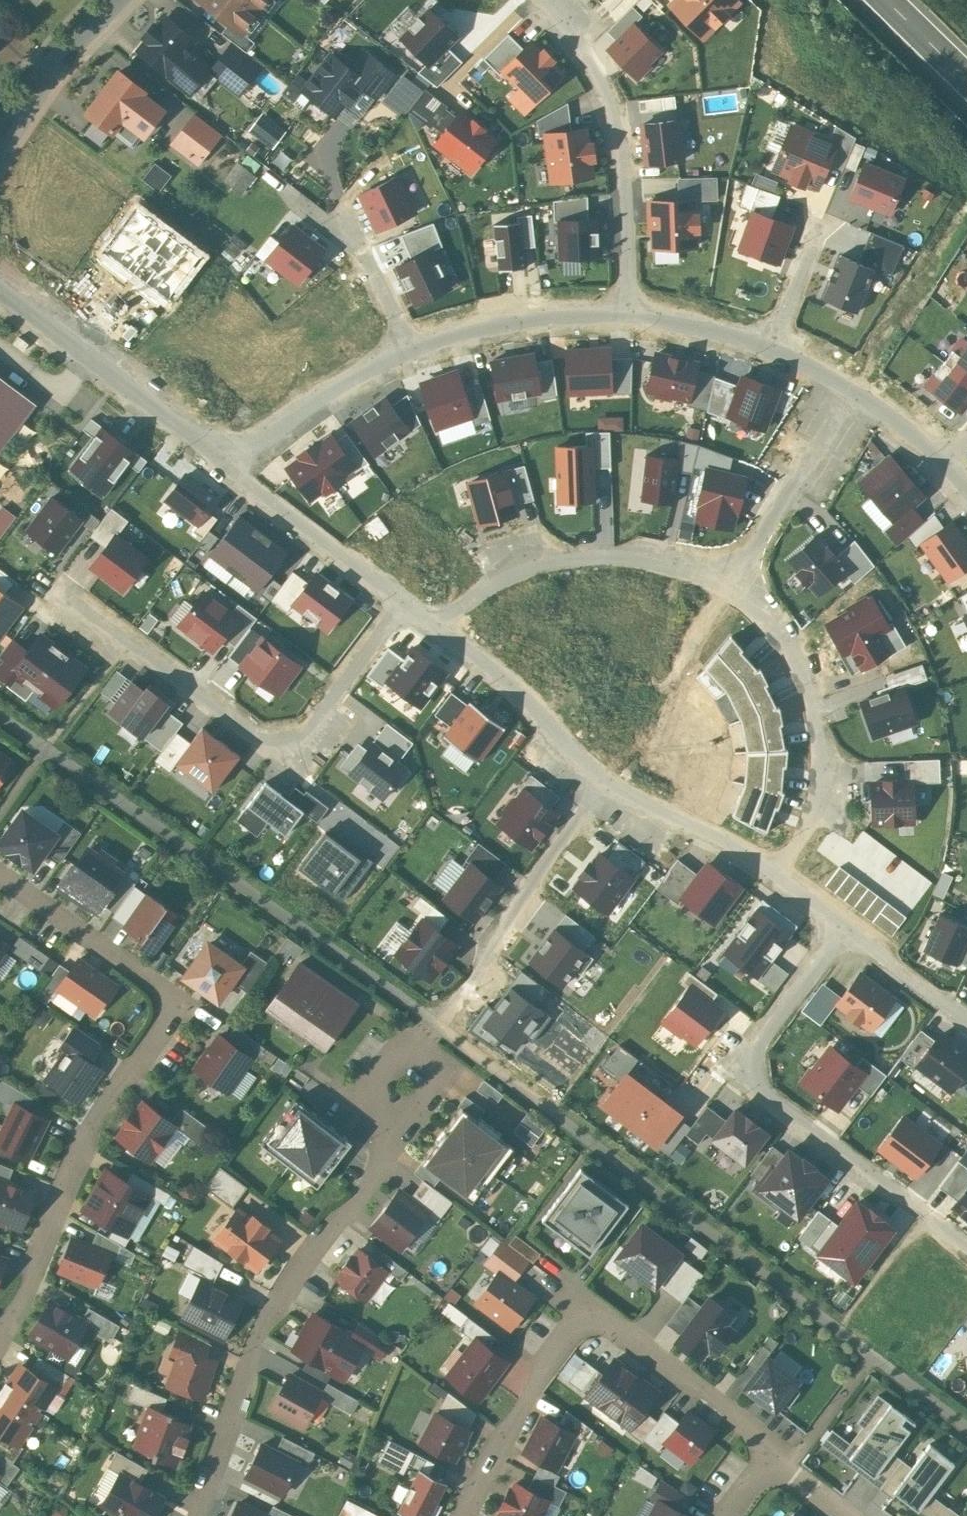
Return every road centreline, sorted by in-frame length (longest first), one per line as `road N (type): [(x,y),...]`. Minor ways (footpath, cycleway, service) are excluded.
road 1 (residential): [(0,1334),(37,1268),(87,1127),(180,1000),(0,876)]
road 2 (residential): [(463,1515),(548,1361),(590,1308),(734,1410),(775,1459)]
road 3 (residential): [(844,929),(736,1069),(966,1247)]
road 4 (residential): [(409,605),(292,756),(70,594)]
road 5 (residential): [(198,1515),(263,1320),(401,1134)]
road 6 (residential): [(633,313),(632,213),(609,90),(582,43),(542,0)]
road 7 (residential): [(0,293),(237,466)]
road 8 (residential): [(612,776),(667,816),(723,837),(844,929)]
road 9 (residential): [(449,1003),(612,776)]
road 10 (residential): [(806,829),(826,777),(817,706),(784,637),(731,583)]
road 11 (residential): [(731,583),(664,558),(590,556),(520,568),(475,596)]
road 12 (residential): [(409,605),(612,776)]
road 13 (residential): [(731,583),(854,387)]
road 14 (residential): [(633,313),(480,326),(409,347)]
road 15 (residential): [(237,466),(409,605)]
road 16 (residential): [(409,347),(330,387),(260,438),(237,466)]
road 17 (residential): [(401,1134),(447,1074),(417,1051),(401,1038),(355,1099)]
road 18 (residential): [(844,929),(966,1024)]
road 19 (residential): [(775,342),(633,313)]
road 20 (residential): [(775,342),(827,218)]
road 21 (tertiary): [(115,0),(29,95)]
road 22 (residential): [(950,462),(854,387)]

